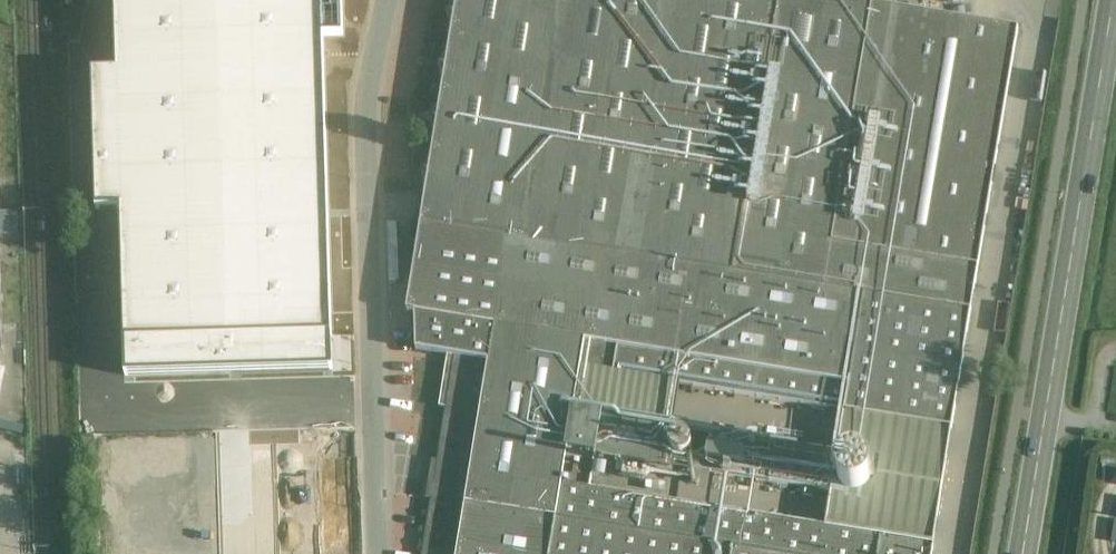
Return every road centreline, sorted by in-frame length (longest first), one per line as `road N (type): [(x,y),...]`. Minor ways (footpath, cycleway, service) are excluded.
road 1 (secondary): [(1114,0),(1023,553)]
road 2 (residential): [(381,553),(366,88),(385,0)]

